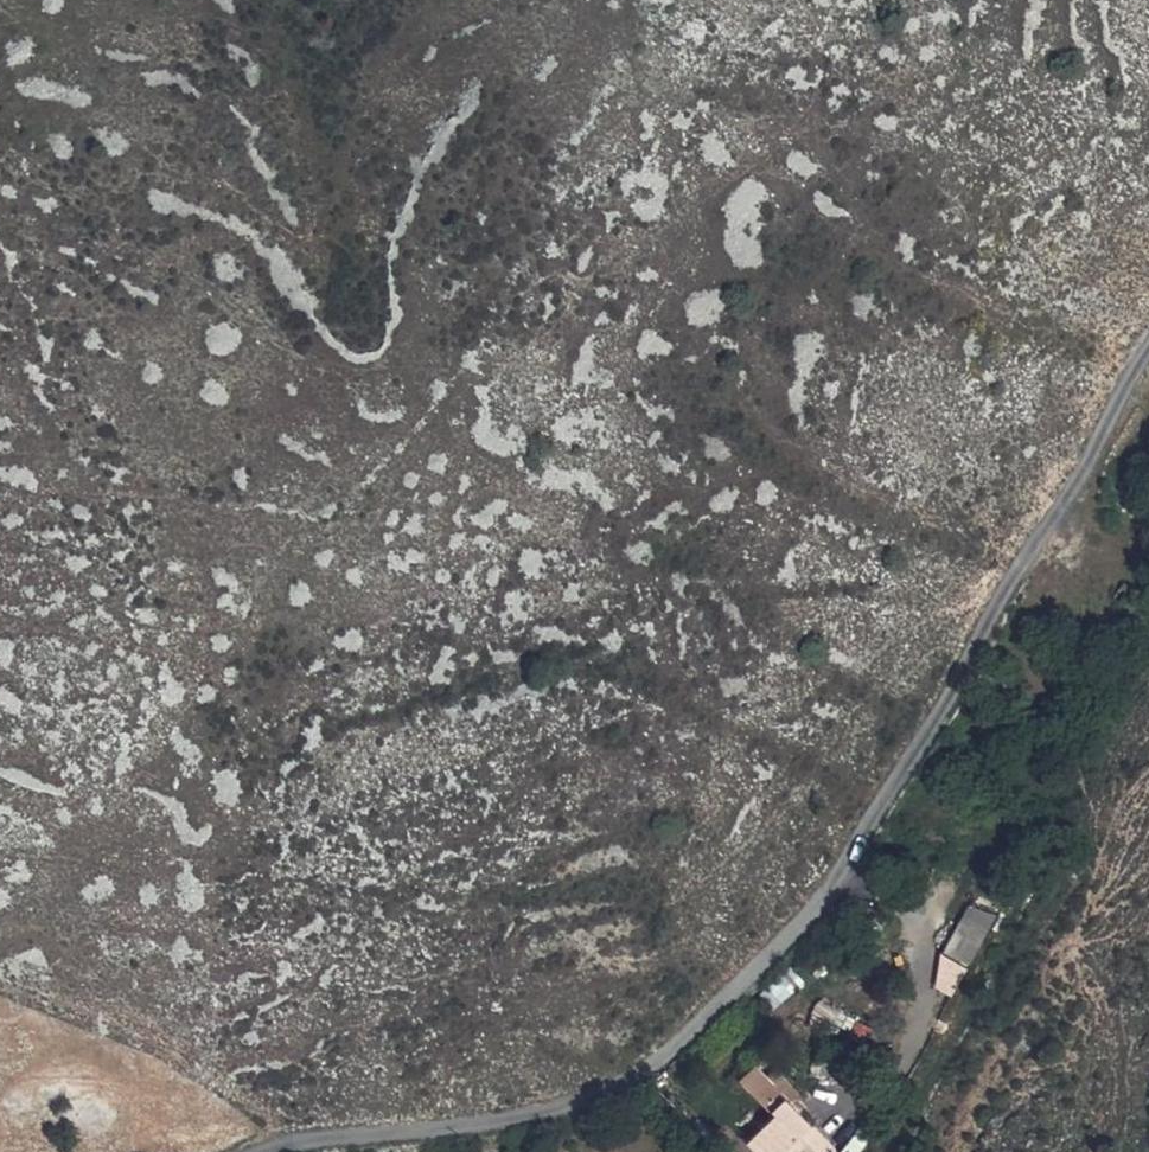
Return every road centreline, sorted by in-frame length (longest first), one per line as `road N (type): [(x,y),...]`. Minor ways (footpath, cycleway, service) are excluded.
road 1 (unclassified): [(279,1151),(310,1140),(553,1115),(635,1075),(697,1031),(869,843),(1148,354)]

